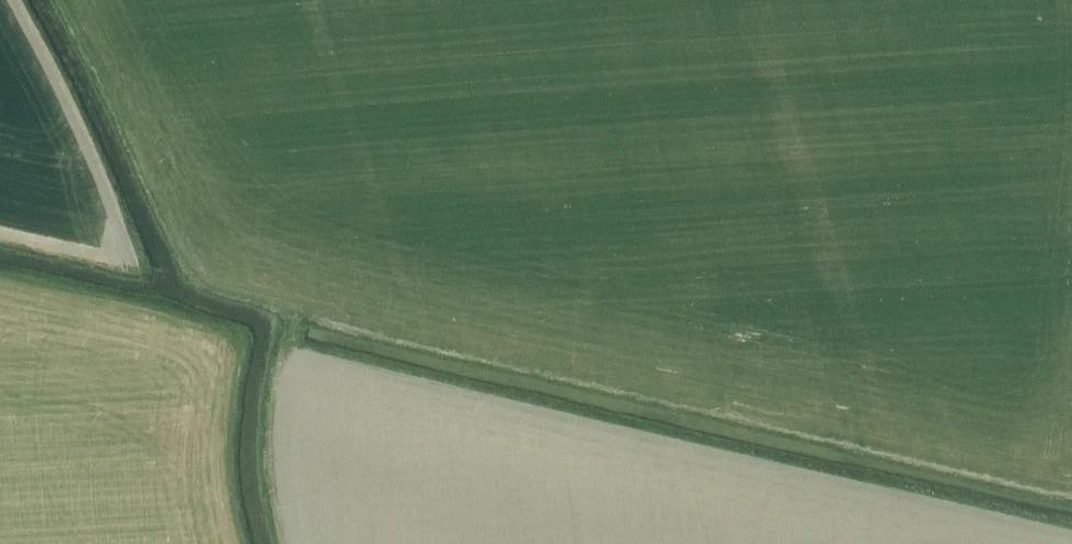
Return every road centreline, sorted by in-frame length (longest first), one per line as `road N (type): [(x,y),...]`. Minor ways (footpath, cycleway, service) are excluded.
road 1 (track): [(296,543),(276,388),(292,304),(208,277),(74,0)]

